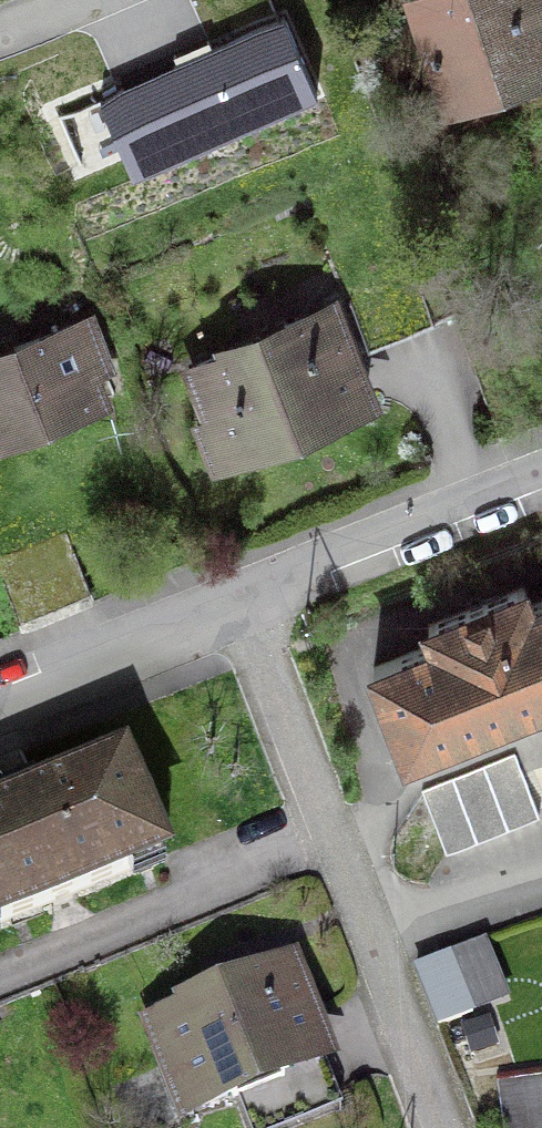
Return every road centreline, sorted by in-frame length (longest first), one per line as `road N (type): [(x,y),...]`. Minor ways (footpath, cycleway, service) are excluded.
road 1 (residential): [(250,611),(381,949)]
road 2 (residential): [(250,611),(541,490)]
road 3 (residential): [(0,712),(250,611)]
road 4 (residential): [(381,949),(450,1127)]
road 5 (residential): [(541,907),(381,949)]
road 6 (residential): [(138,0),(0,58)]

